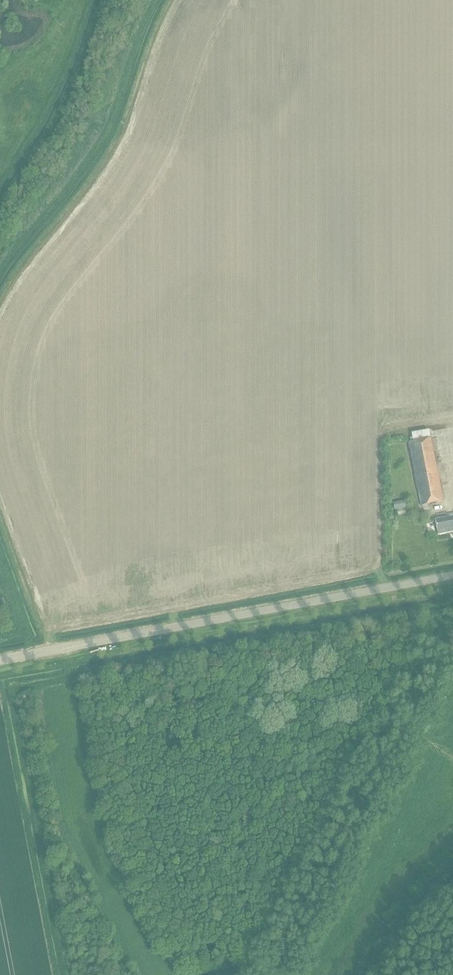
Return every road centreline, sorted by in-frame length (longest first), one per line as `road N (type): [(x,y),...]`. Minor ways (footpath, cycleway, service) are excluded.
road 1 (unclassified): [(0,660),(452,572)]
road 2 (track): [(49,650),(69,663),(69,677),(10,686),(66,974)]
road 3 (track): [(98,0),(44,136),(0,203)]
road 4 (track): [(378,974),(392,932),(452,875)]

